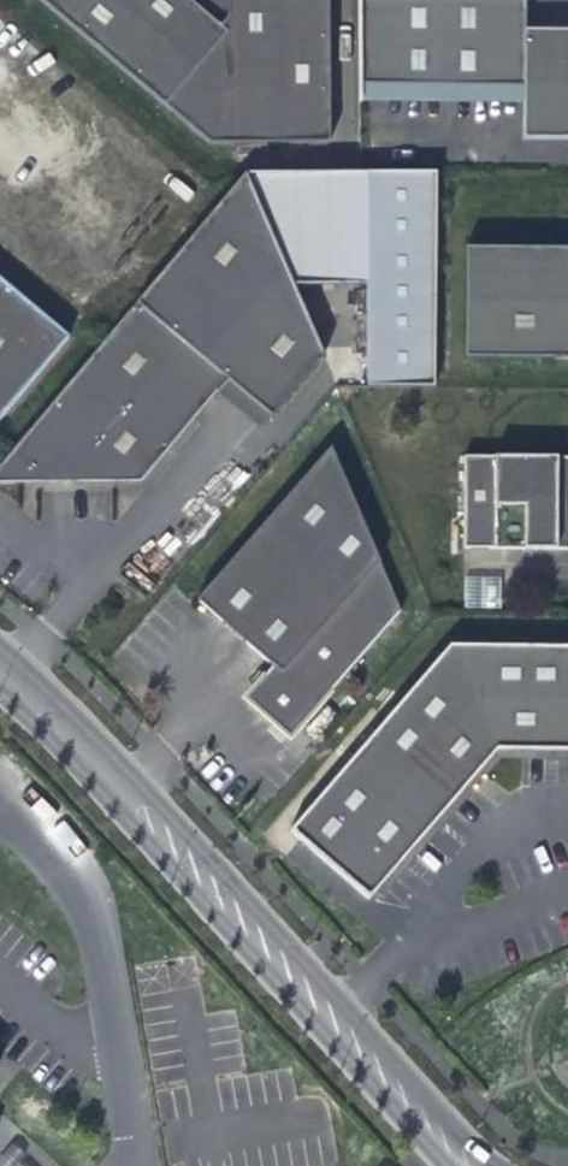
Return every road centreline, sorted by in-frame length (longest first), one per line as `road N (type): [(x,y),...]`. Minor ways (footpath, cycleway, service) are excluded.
road 1 (tertiary): [(482,1165),(109,762),(0,662)]

